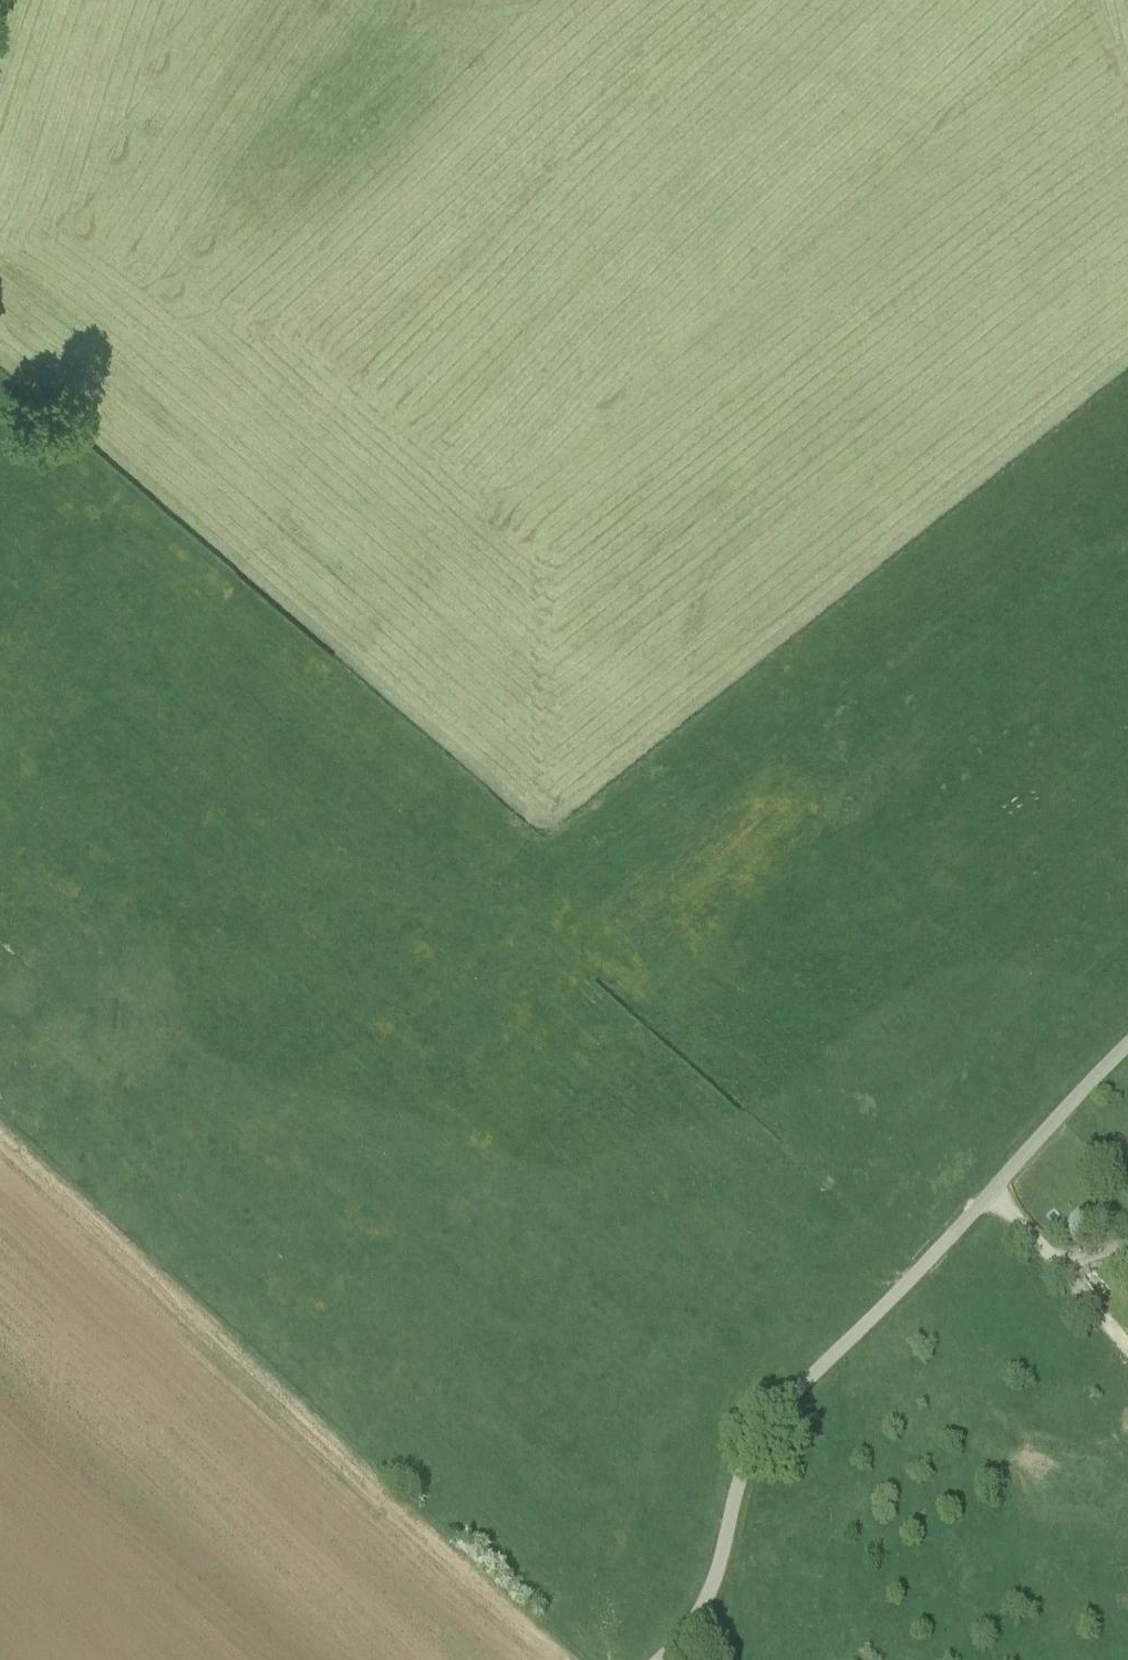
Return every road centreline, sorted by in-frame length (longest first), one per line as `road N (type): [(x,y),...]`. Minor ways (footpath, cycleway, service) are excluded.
road 1 (unclassified): [(665,1659),(710,1594),(747,1463),(763,1432),(1127,1045)]

